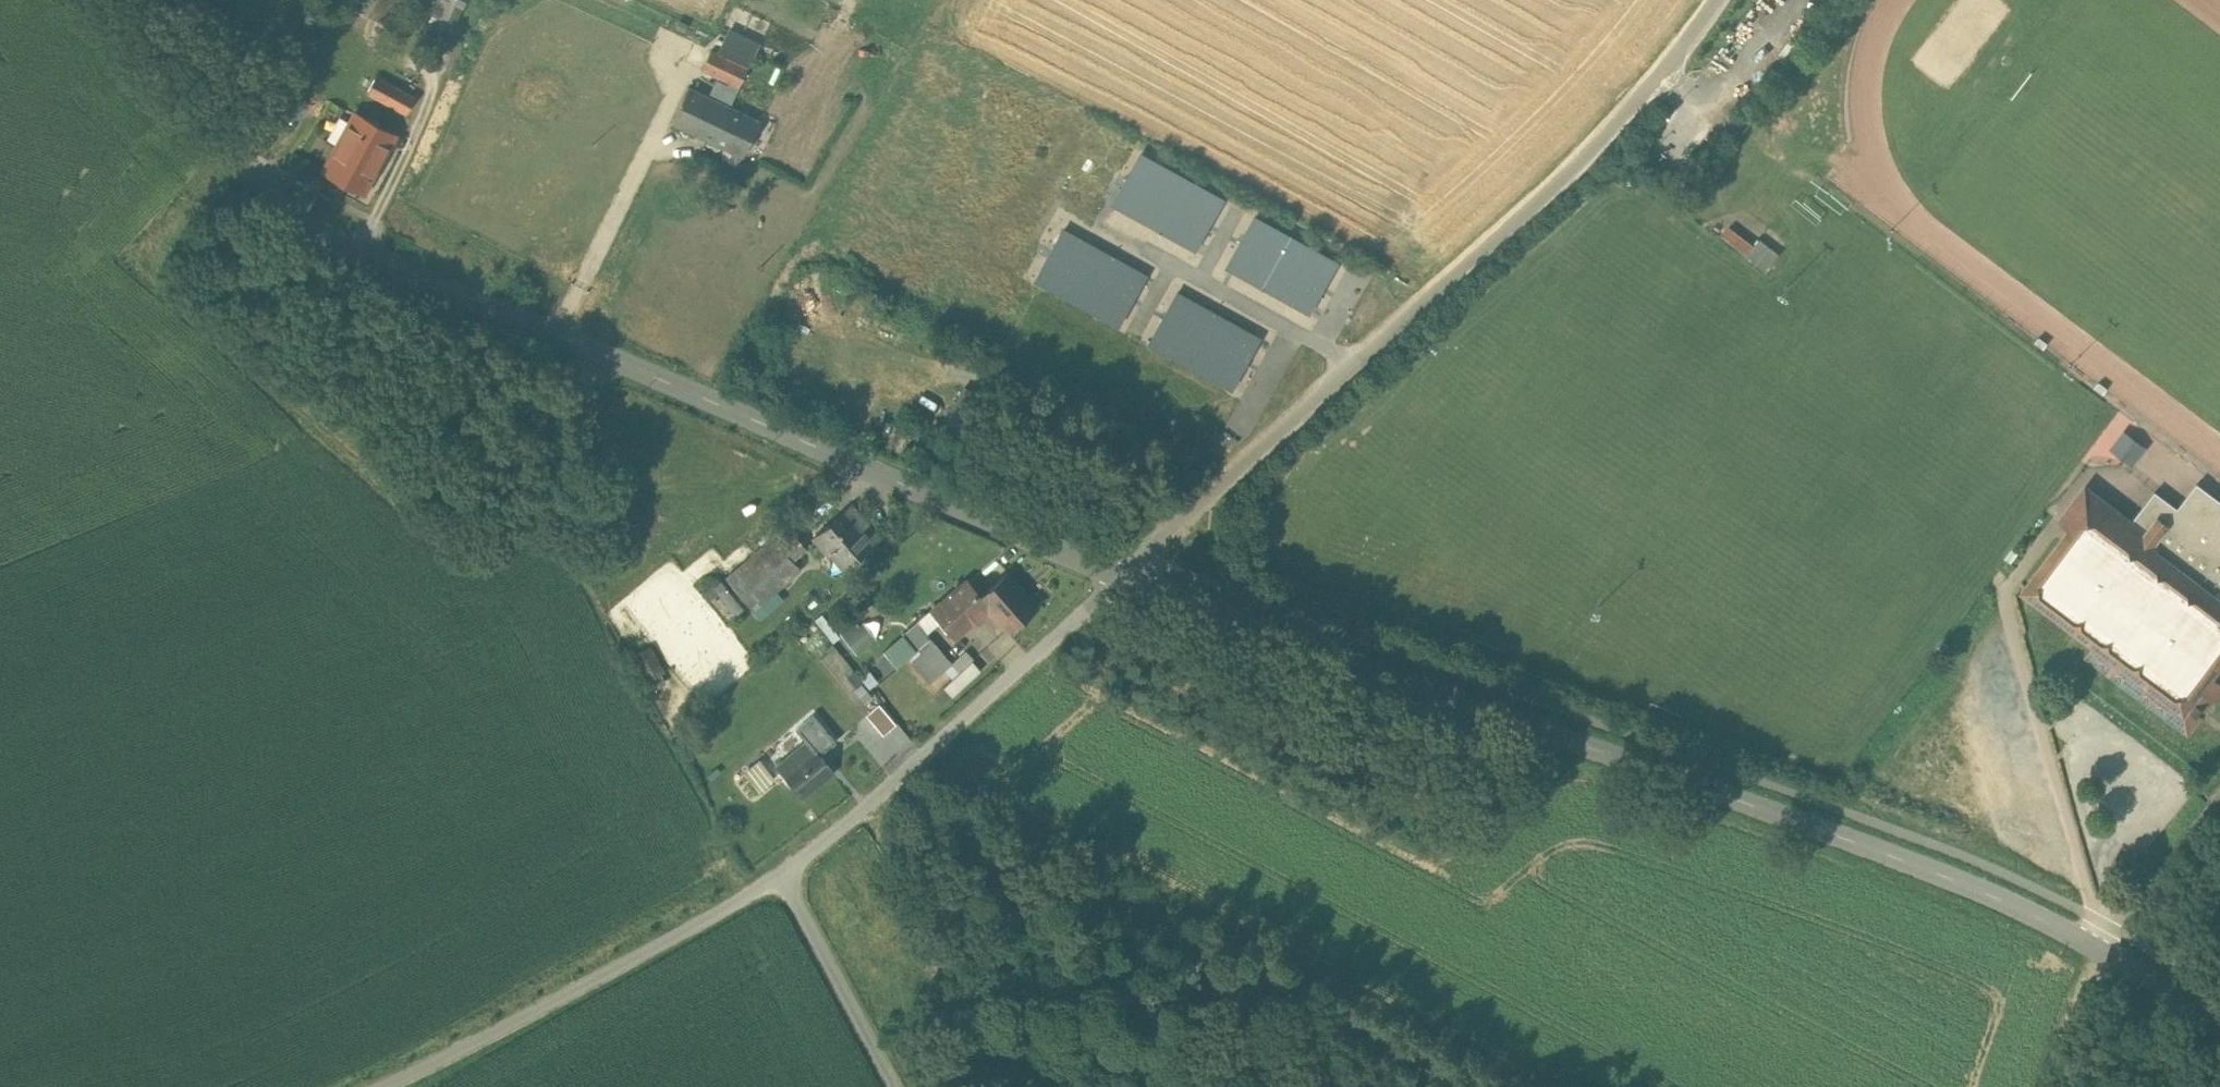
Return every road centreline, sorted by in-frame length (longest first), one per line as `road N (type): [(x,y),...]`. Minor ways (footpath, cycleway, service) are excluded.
road 1 (tertiary): [(1121,576),(323,234),(256,185),(85,0)]
road 2 (tertiary): [(2219,1026),(2102,950),(1974,887),(1121,576)]
road 3 (unclassified): [(1121,576),(777,870),(370,1086)]
road 4 (residential): [(1121,576),(1648,89),(1705,0)]

